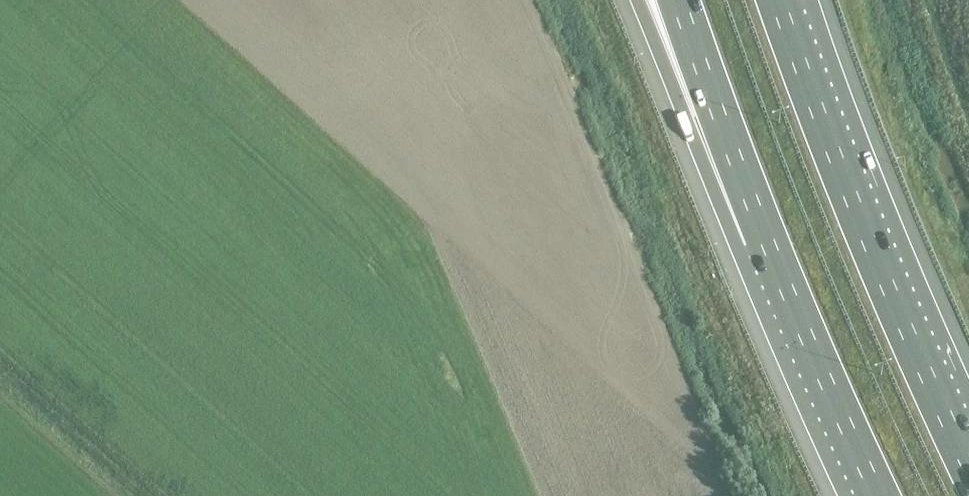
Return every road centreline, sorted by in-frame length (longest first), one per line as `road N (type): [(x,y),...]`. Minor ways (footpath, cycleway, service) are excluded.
road 1 (motorway): [(968,459),(855,201),(782,8)]
road 2 (motorway): [(641,0),(767,244)]
road 3 (motorway): [(767,244),(878,495)]
road 4 (motorway): [(678,0),(767,244)]

